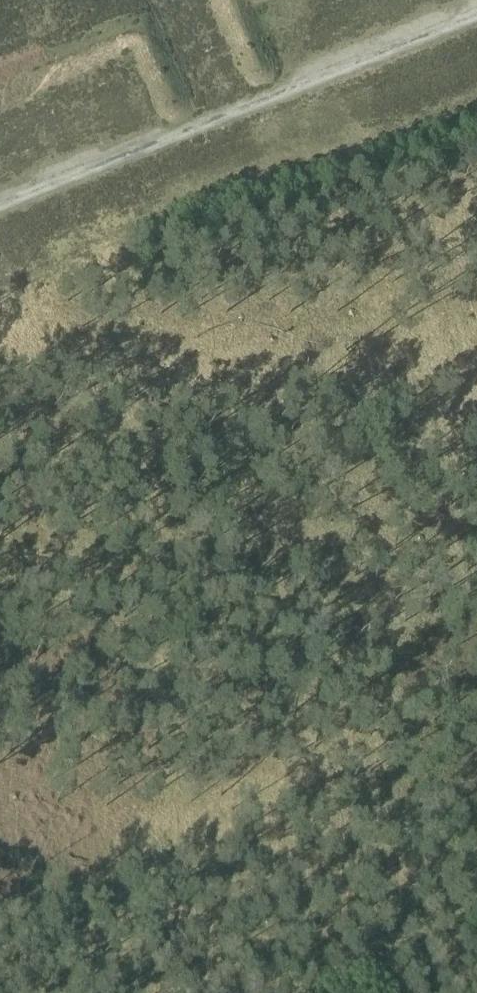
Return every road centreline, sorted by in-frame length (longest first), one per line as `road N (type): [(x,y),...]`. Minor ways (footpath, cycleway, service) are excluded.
road 1 (track): [(0,230),(476,38)]

